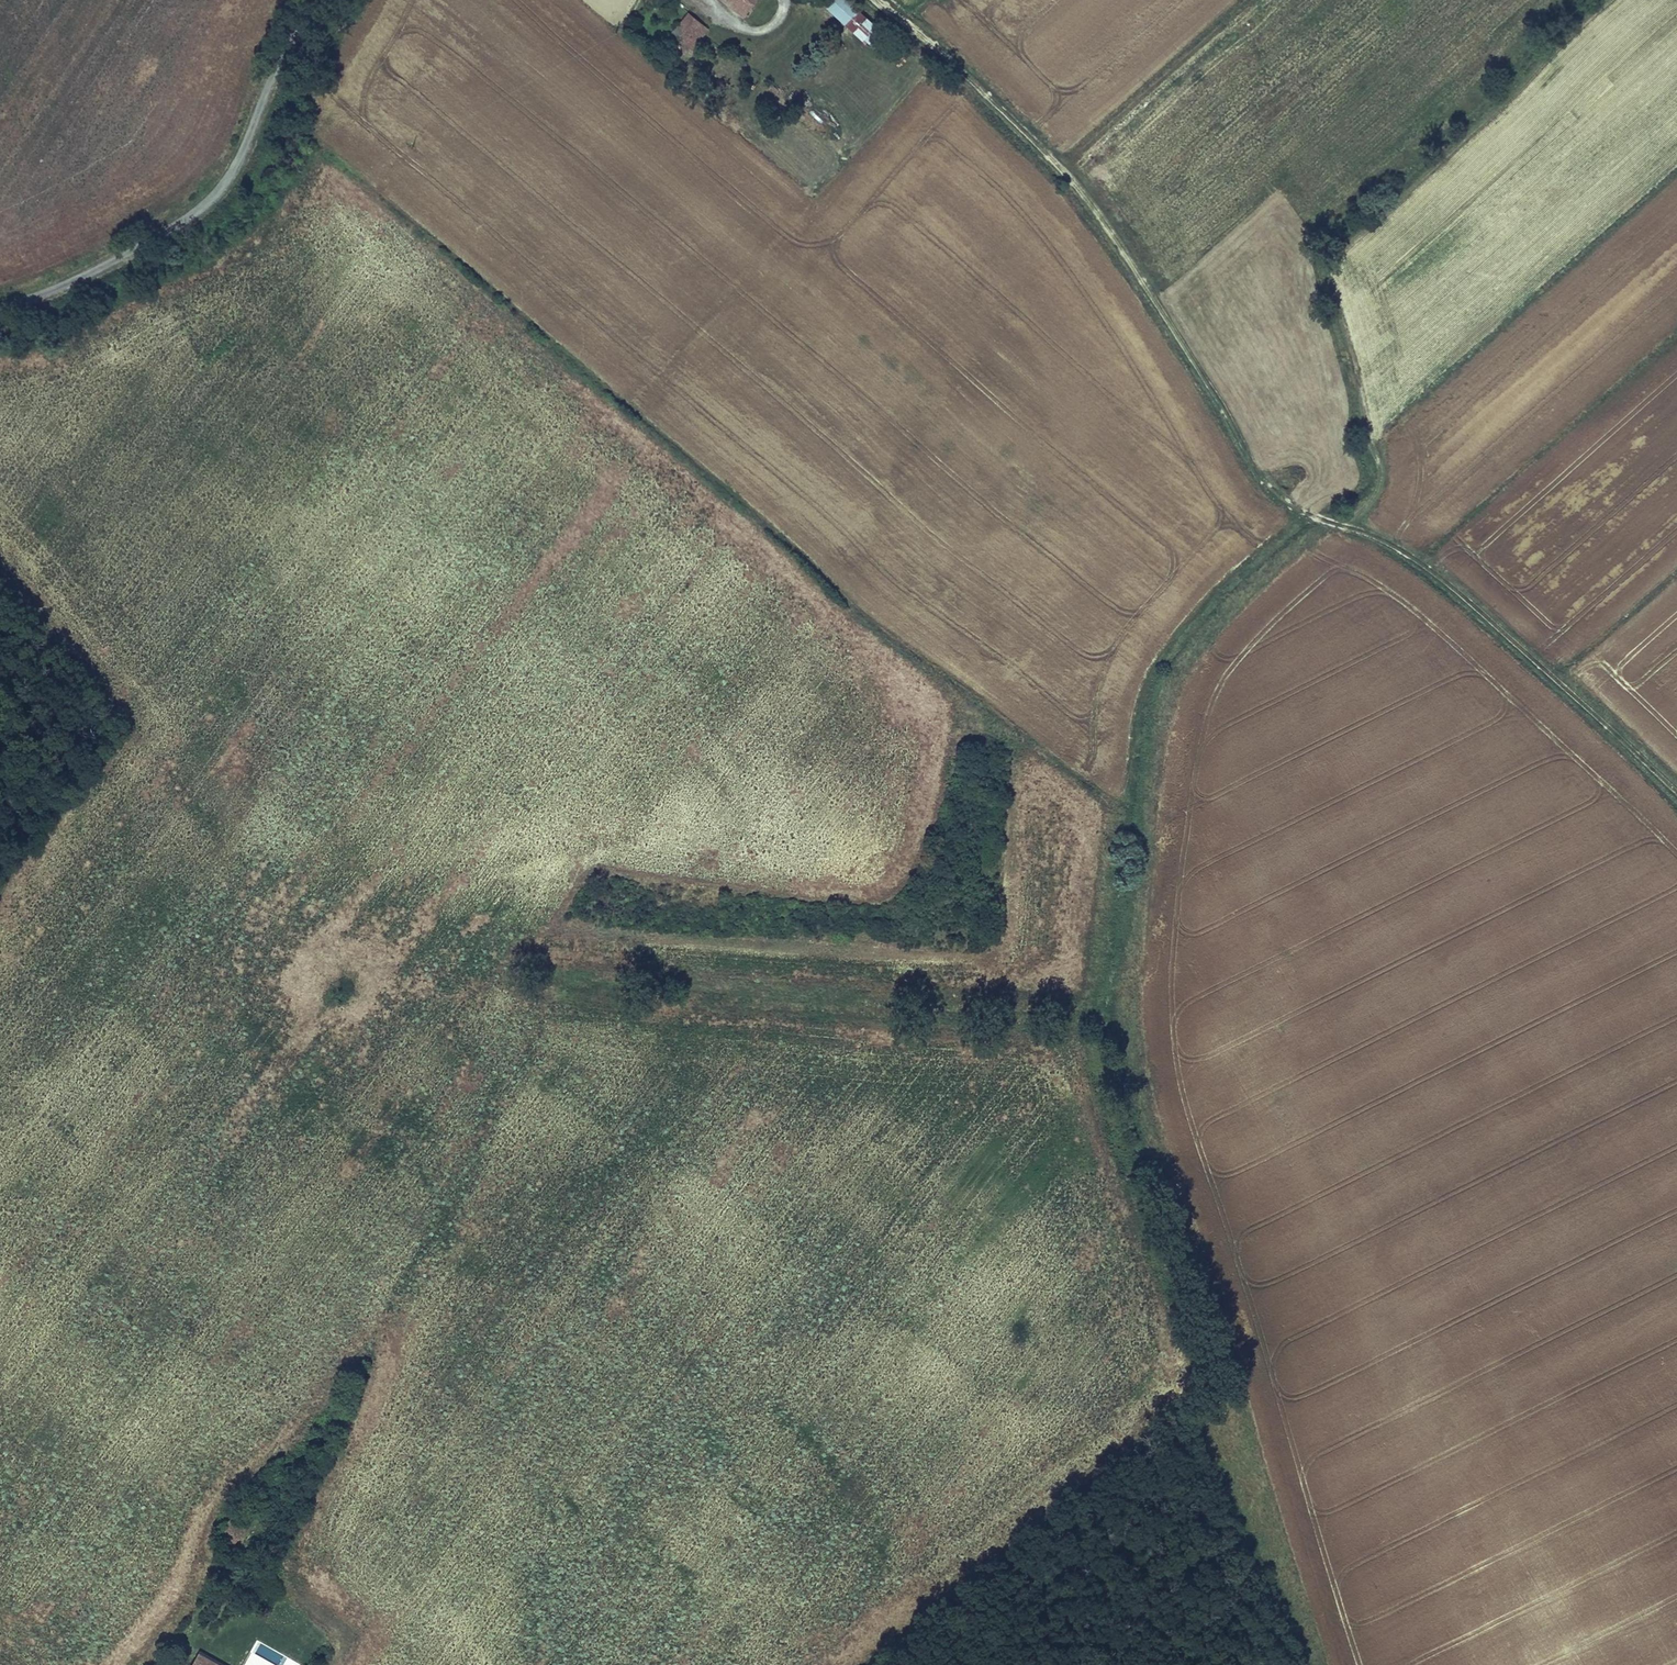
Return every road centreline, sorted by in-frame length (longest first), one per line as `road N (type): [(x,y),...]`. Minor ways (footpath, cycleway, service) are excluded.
road 1 (track): [(873,0),(946,57),(1106,217),(1265,472),(1300,500),(1401,545),(1676,788)]
road 2 (unclassified): [(0,304),(81,281),(211,204),(247,152),(315,0)]

